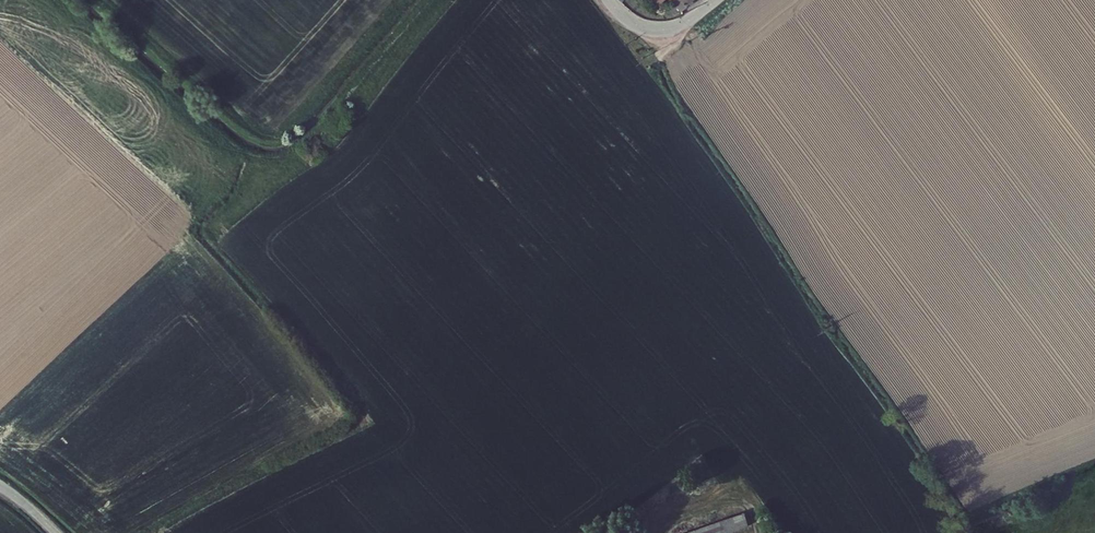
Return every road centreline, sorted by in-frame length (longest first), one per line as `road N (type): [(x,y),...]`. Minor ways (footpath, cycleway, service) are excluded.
road 1 (unclassified): [(608,0),(630,21),(658,30),(716,0)]

